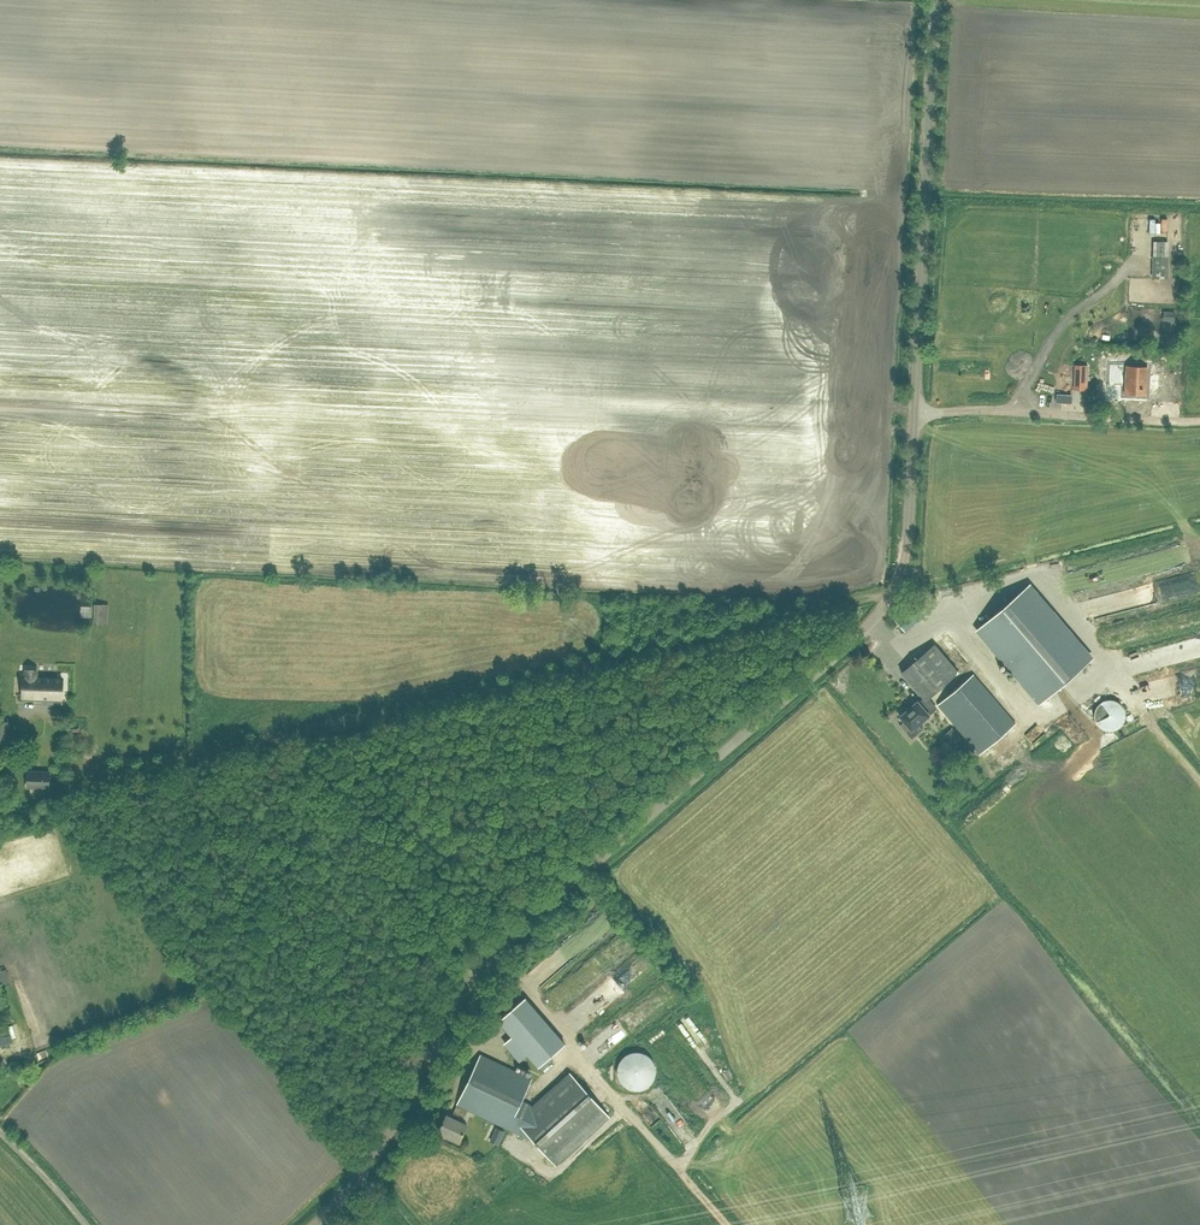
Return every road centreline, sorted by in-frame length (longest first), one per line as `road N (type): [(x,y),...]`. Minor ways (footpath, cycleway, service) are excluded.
road 1 (unclassified): [(314,1224),(385,1143),(449,1008),(490,953),(844,649),(889,599),(908,531),(935,0)]
road 2 (track): [(885,605),(167,765),(0,755)]
road 3 (track): [(628,1110),(726,1224)]

